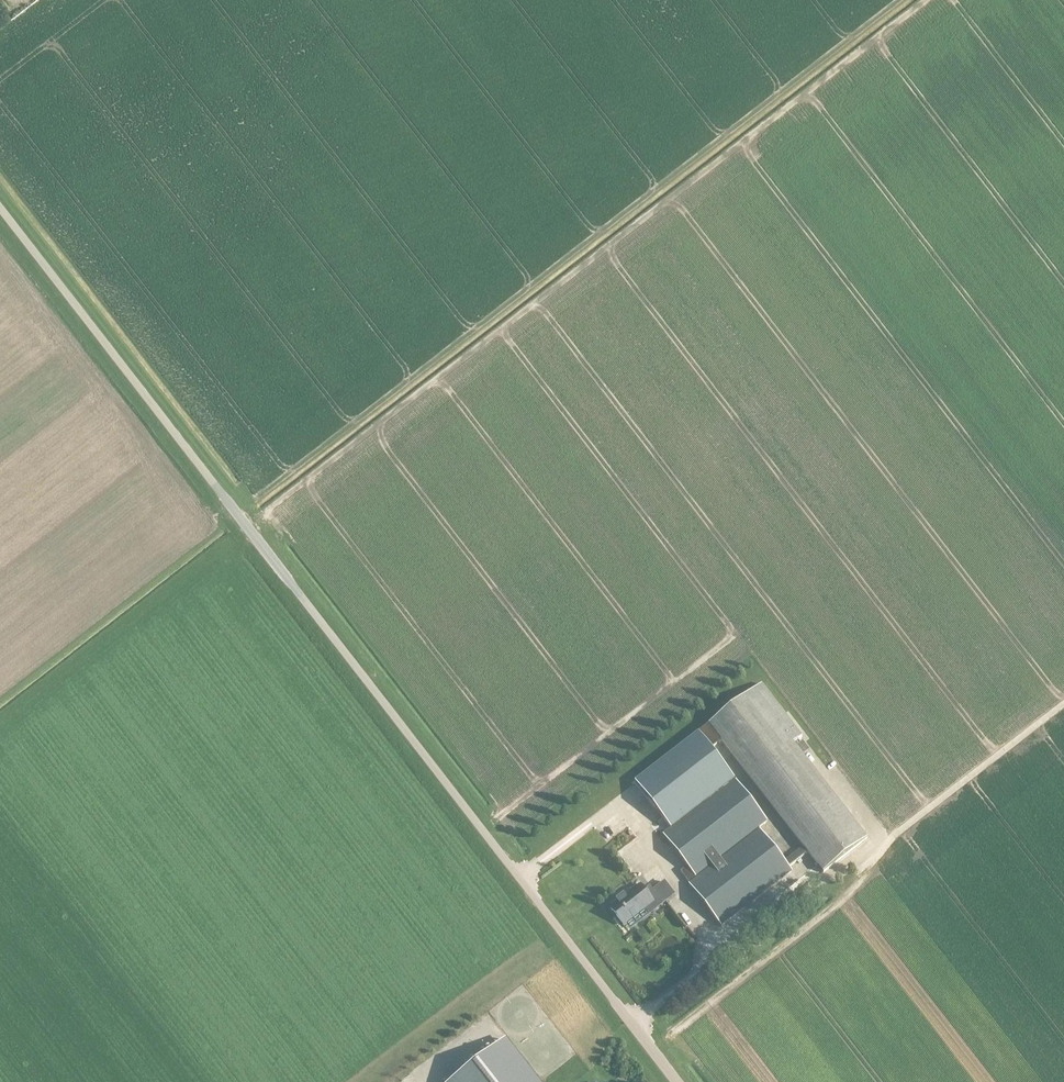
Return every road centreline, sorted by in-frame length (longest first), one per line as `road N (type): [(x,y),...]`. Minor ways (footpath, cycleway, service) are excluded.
road 1 (unclassified): [(679,1081),(0,207)]

